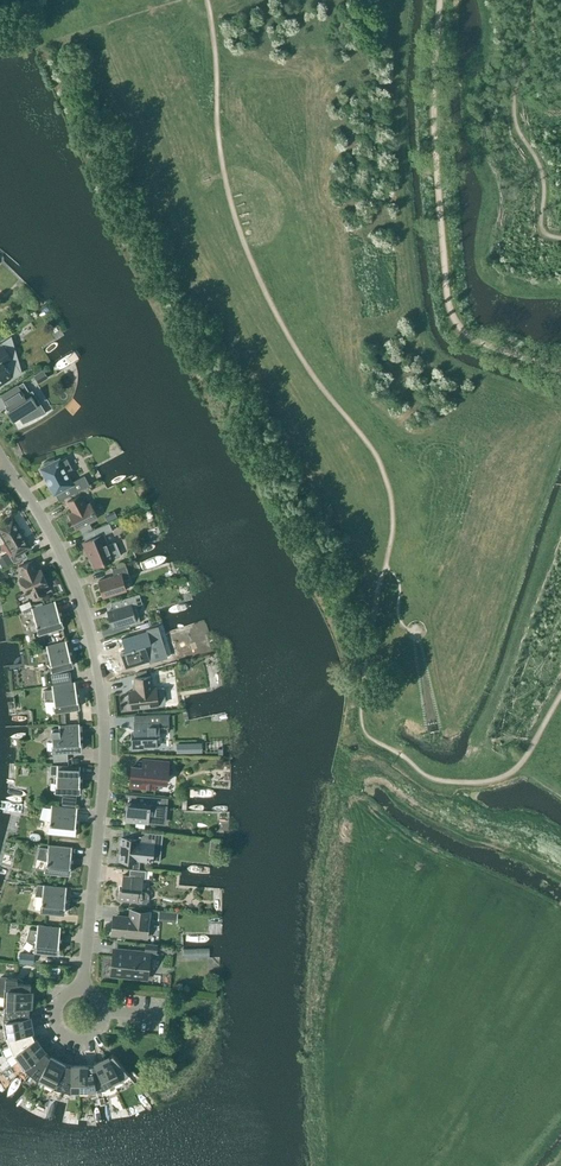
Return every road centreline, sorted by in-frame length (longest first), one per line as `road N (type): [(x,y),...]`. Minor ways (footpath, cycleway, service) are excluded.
road 1 (residential): [(83,991),(102,820),(102,689),(77,585),(0,462)]
road 2 (residential): [(83,991),(61,1002),(64,1033),(94,1038),(106,1010)]

